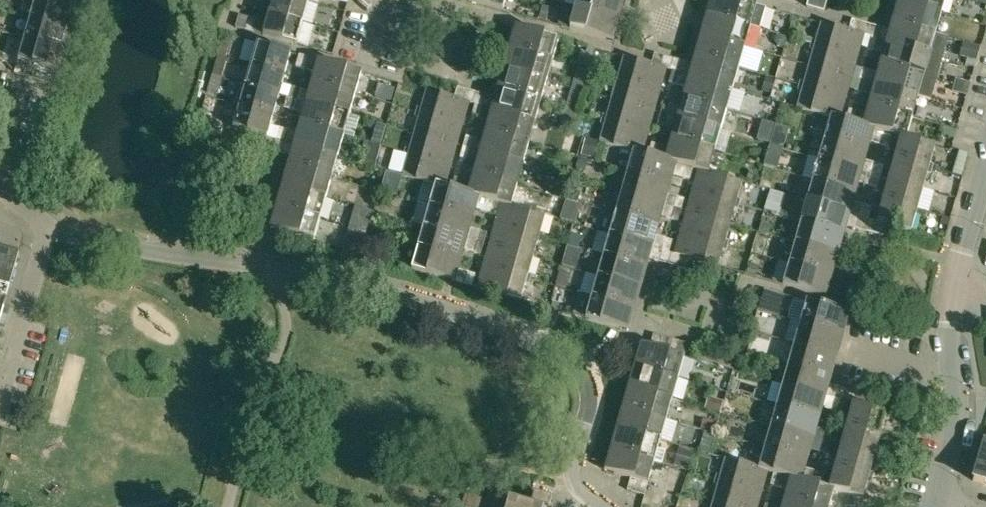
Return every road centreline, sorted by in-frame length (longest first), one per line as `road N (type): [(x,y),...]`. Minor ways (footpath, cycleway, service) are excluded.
road 1 (residential): [(47,229),(0,394)]
road 2 (residential): [(941,498),(959,419),(956,379)]
road 3 (residential): [(954,278),(985,162)]

